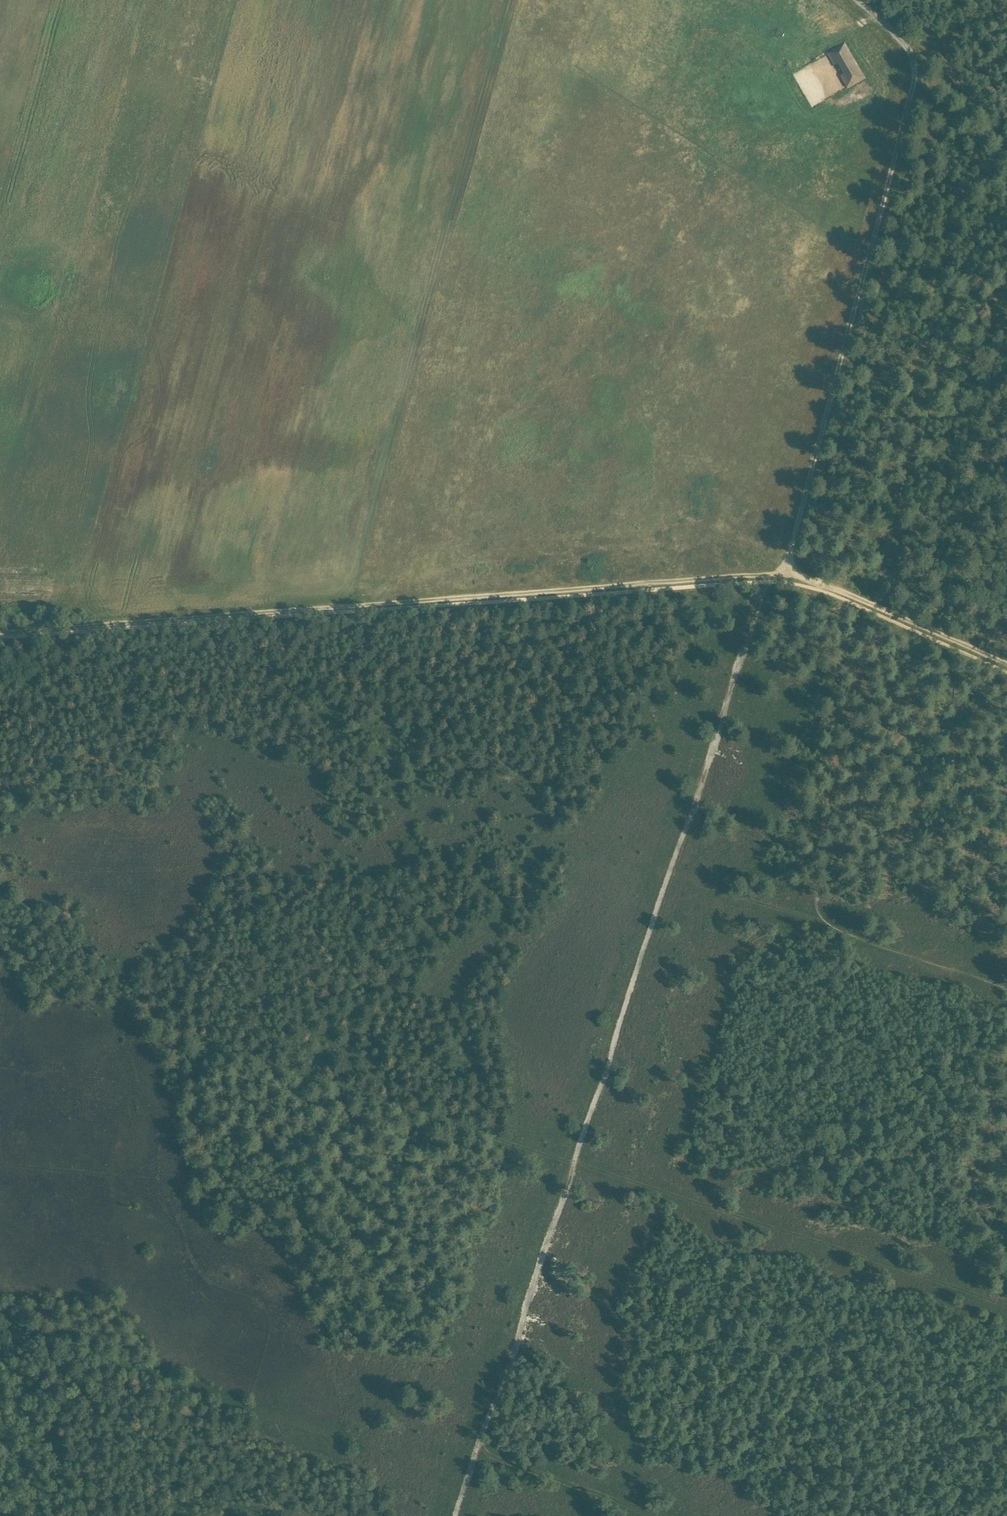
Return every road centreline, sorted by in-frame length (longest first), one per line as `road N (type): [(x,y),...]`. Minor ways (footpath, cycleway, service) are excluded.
road 1 (track): [(1006,665),(812,580),(786,578),(0,631)]
road 2 (track): [(456,1515),(763,577)]
road 3 (track): [(784,584),(931,46)]
road 4 (track): [(931,46),(1006,144)]

